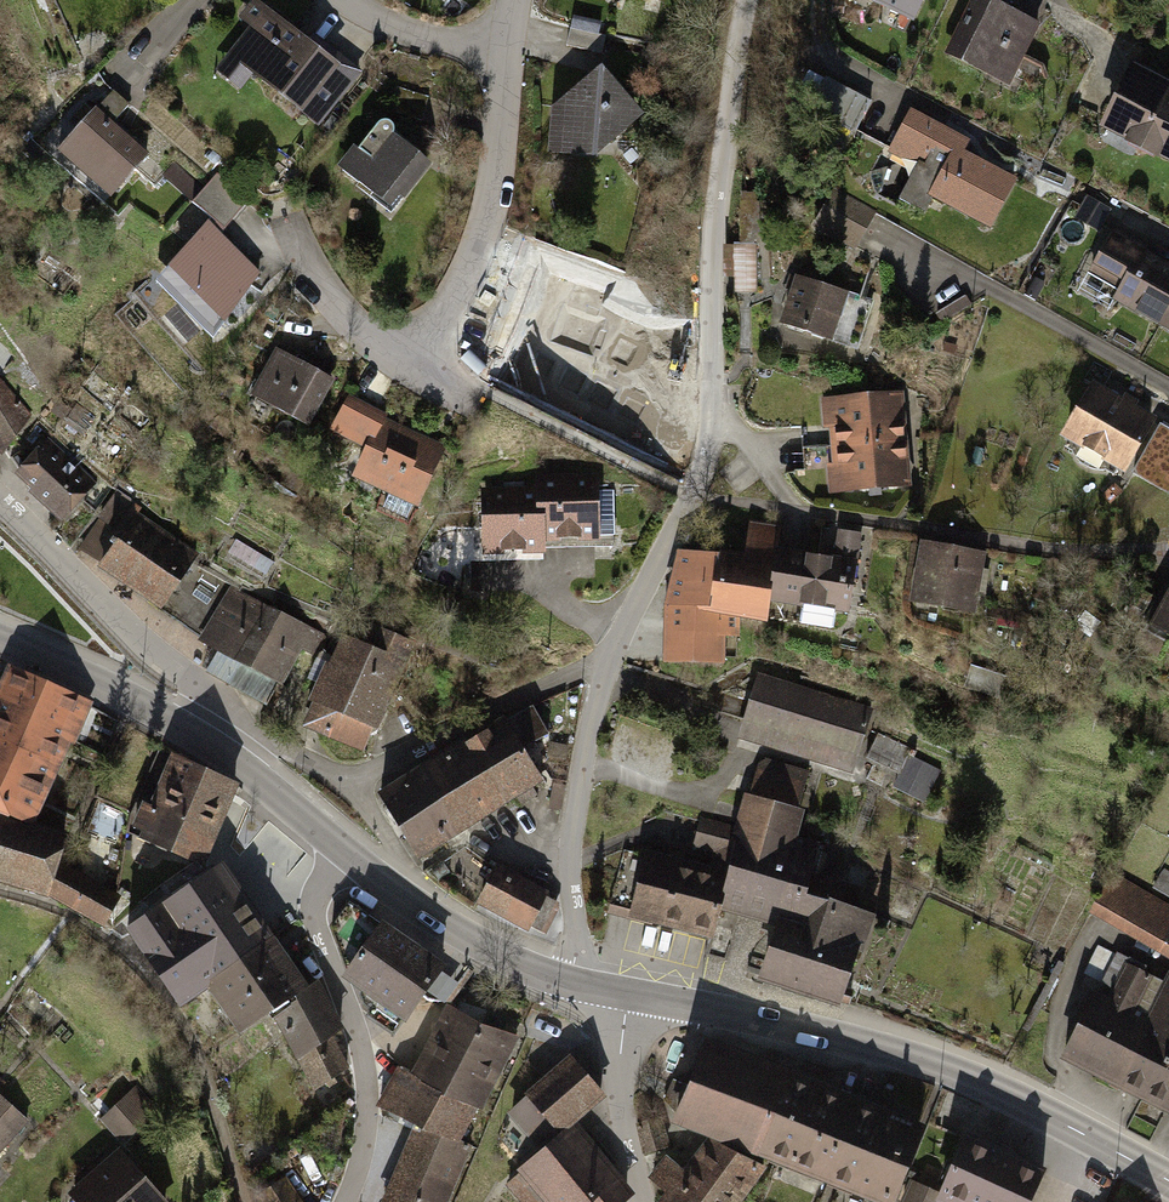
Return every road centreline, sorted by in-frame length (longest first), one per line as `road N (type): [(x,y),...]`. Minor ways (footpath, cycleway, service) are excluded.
road 1 (residential): [(749,0),(710,250),(705,463),(607,669)]
road 2 (primary): [(1168,1182),(973,1081),(858,1039),(625,994)]
road 3 (residential): [(339,852),(314,898),(316,923),(365,1058),(371,1115),(345,1201)]
road 4 (residential): [(0,512),(99,608),(213,701),(218,721),(210,745)]
road 5 (residential): [(497,55),(477,248),(405,361)]
road 6 (residential): [(607,669),(569,850),(577,945),(568,982)]
road 7 (residential): [(354,780),(582,670),(607,669)]
road 8 (primary): [(210,745),(72,664),(0,637)]
road 9 (residential): [(625,994),(622,1115),(643,1201)]
road 10 (primary): [(568,982),(478,944),(393,889)]
road 11 (residential): [(298,229),(405,361)]
road 12 (residential): [(345,0),(497,55)]
road 13 (primary): [(339,852),(234,761)]
road 14 (residential): [(354,780),(280,743),(234,761)]

